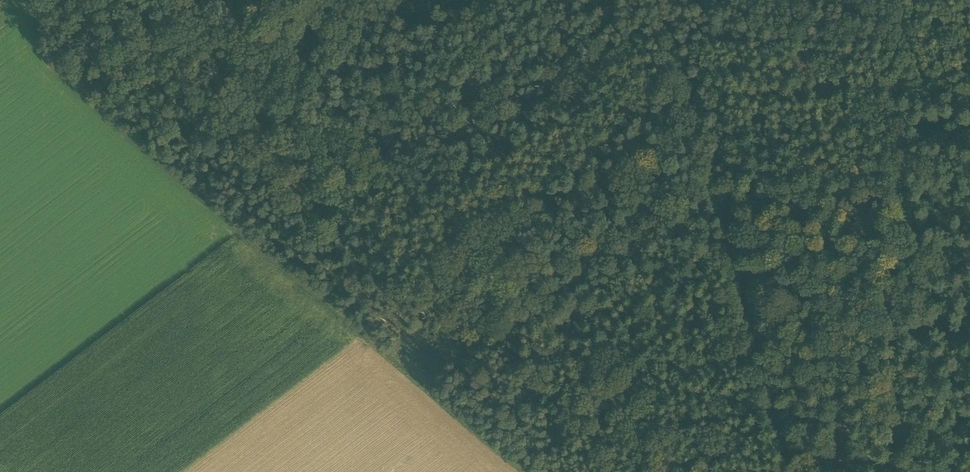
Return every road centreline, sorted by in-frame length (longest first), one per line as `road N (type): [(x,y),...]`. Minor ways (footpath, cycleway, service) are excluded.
road 1 (track): [(35,0),(43,62),(529,471)]
road 2 (track): [(208,0),(540,311),(648,471)]
road 3 (track): [(782,471),(750,309),(658,0)]
road 4 (track): [(890,471),(895,0)]
road 5 (track): [(321,105),(420,0)]

